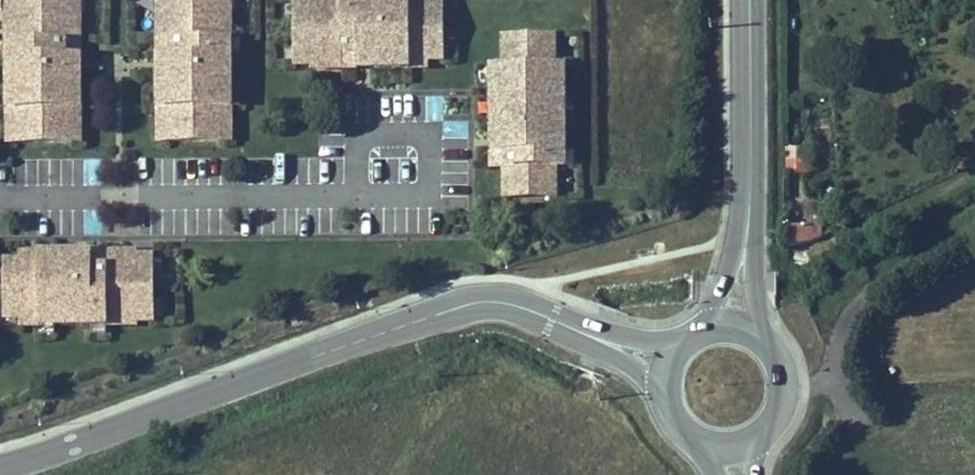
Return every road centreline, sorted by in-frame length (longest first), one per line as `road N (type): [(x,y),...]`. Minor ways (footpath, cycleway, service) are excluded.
road 1 (tertiary): [(565,324),(511,303),(469,304),(0,472)]
road 2 (primary): [(751,0),(747,237)]
road 3 (tertiary): [(565,324),(629,361),(672,404)]
road 4 (tertiary): [(687,341),(629,342),(565,324)]

